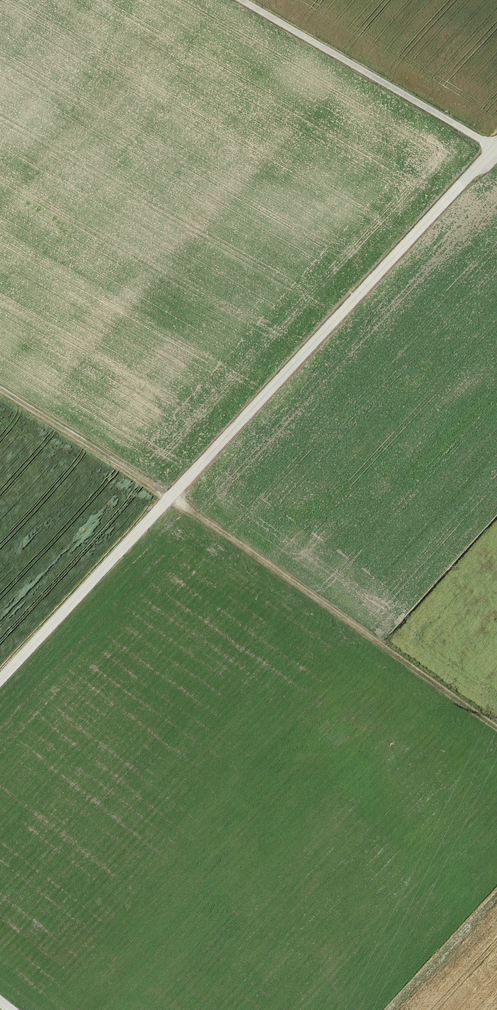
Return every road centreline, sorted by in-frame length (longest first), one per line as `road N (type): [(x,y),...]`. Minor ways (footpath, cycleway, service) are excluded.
road 1 (track): [(496,148),(0,682)]
road 2 (track): [(496,723),(175,495),(0,385)]
road 3 (track): [(244,0),(496,146)]

